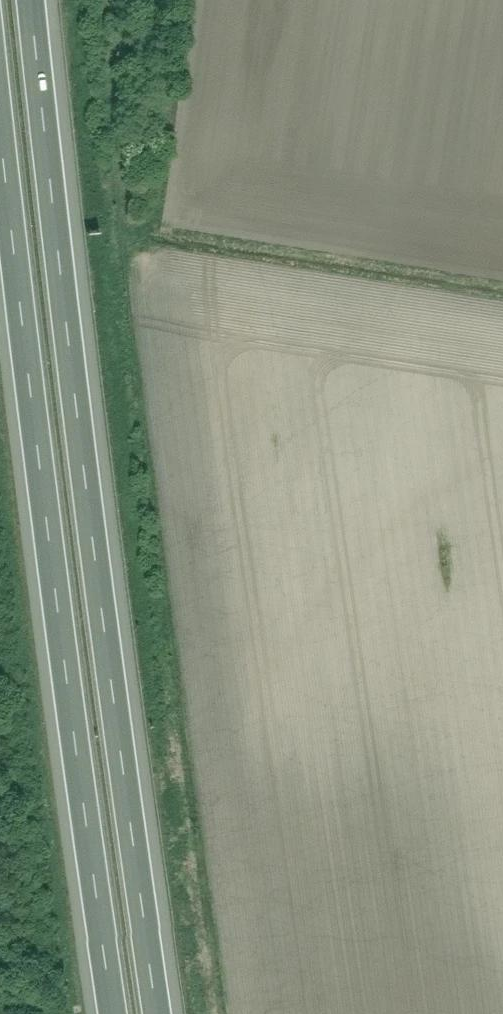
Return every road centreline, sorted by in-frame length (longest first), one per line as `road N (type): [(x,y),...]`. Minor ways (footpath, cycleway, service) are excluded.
road 1 (motorway): [(158,1013),(32,0)]
road 2 (motorway): [(0,126),(113,1013)]

